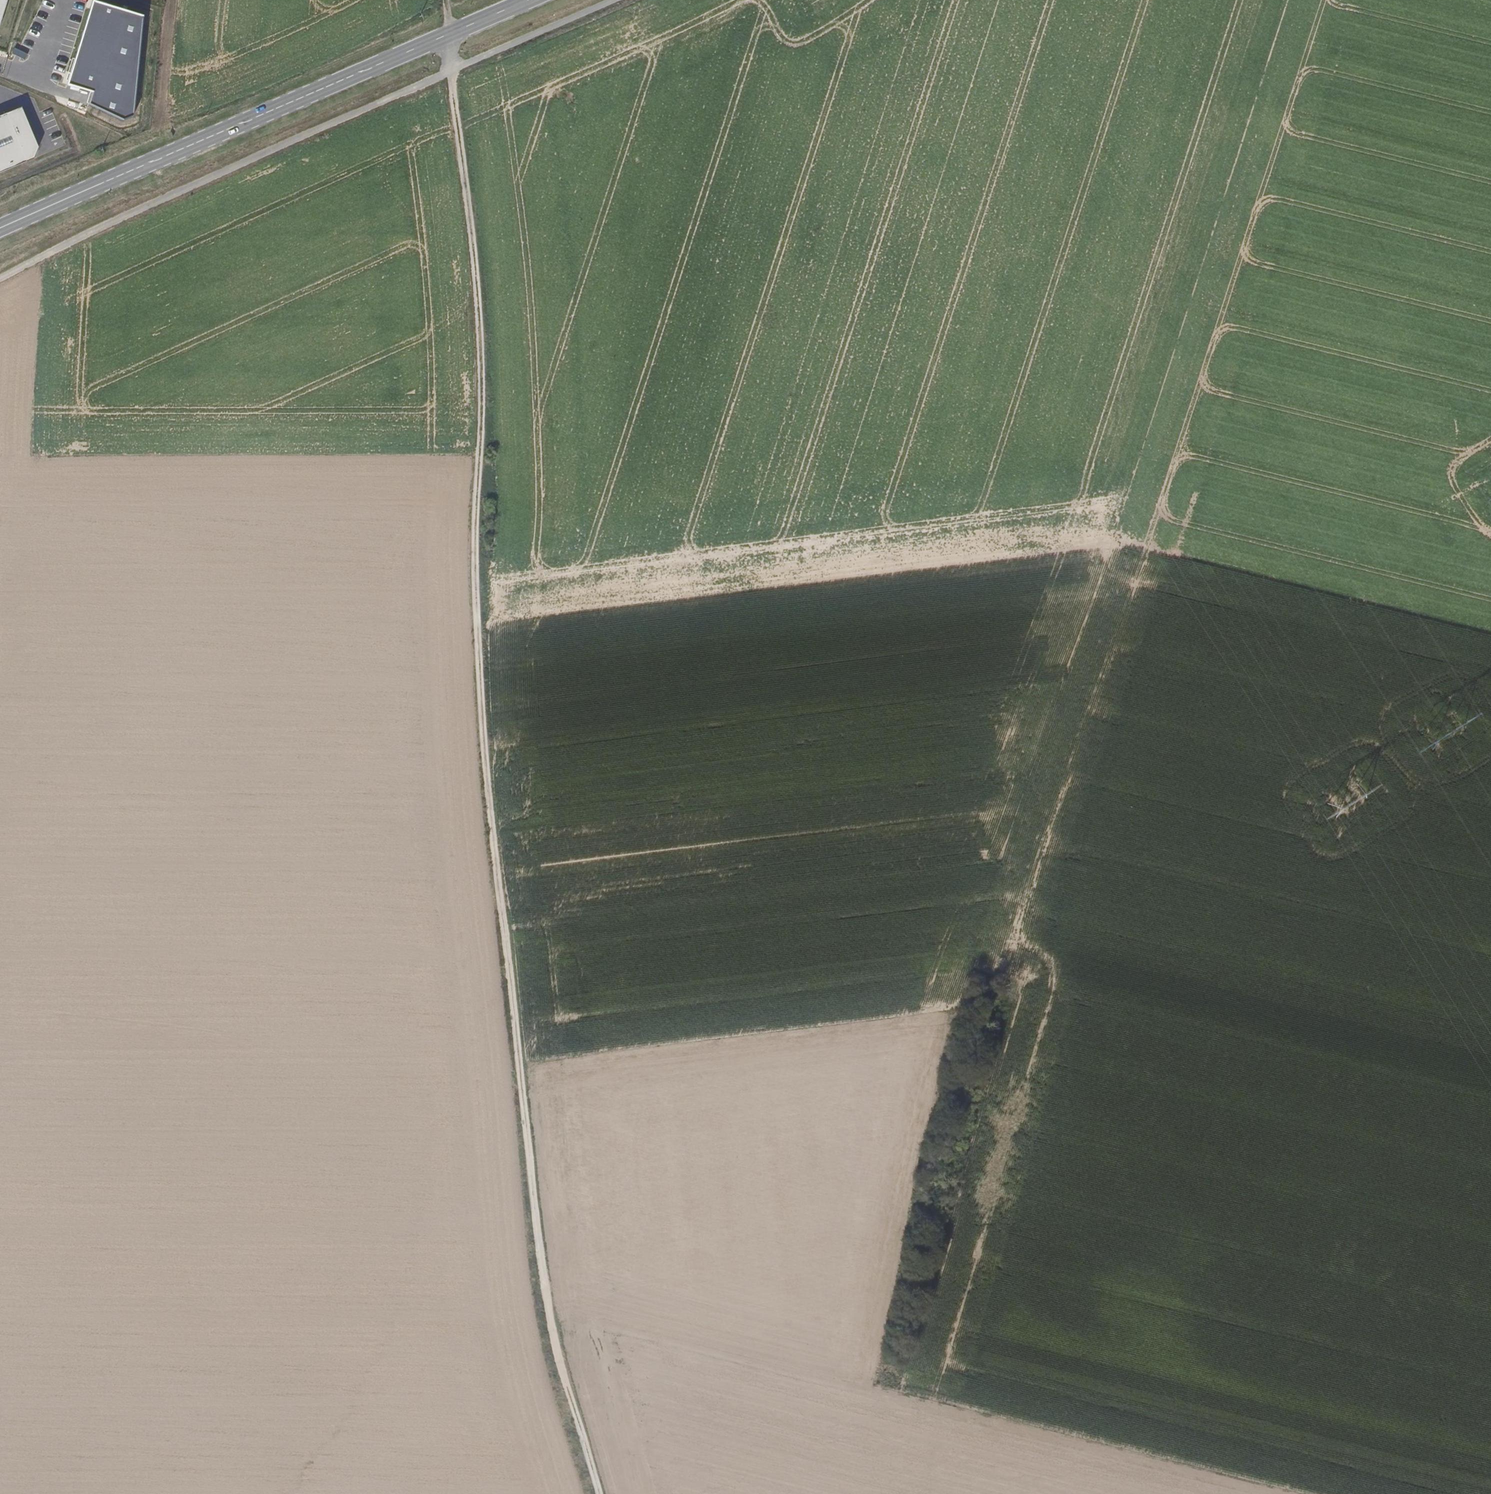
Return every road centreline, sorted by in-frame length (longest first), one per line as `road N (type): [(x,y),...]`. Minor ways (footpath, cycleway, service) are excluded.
road 1 (track): [(595,1493),(535,1256),(490,854),(471,558),(476,327),(441,0)]
road 2 (track): [(0,277),(607,0)]
road 3 (secondary): [(0,231),(529,0)]

